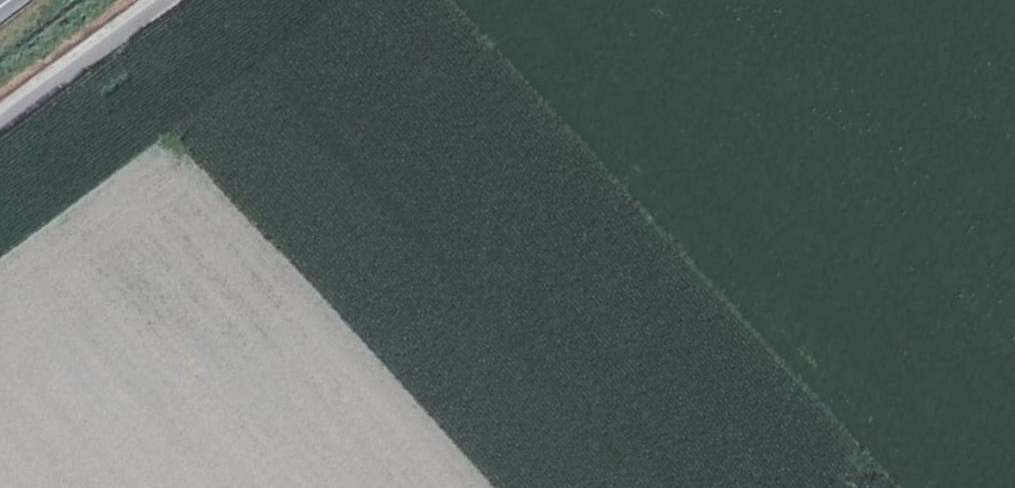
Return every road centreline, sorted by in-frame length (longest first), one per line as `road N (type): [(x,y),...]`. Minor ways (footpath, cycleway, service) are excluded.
road 1 (unclassified): [(140,0),(0,109)]

